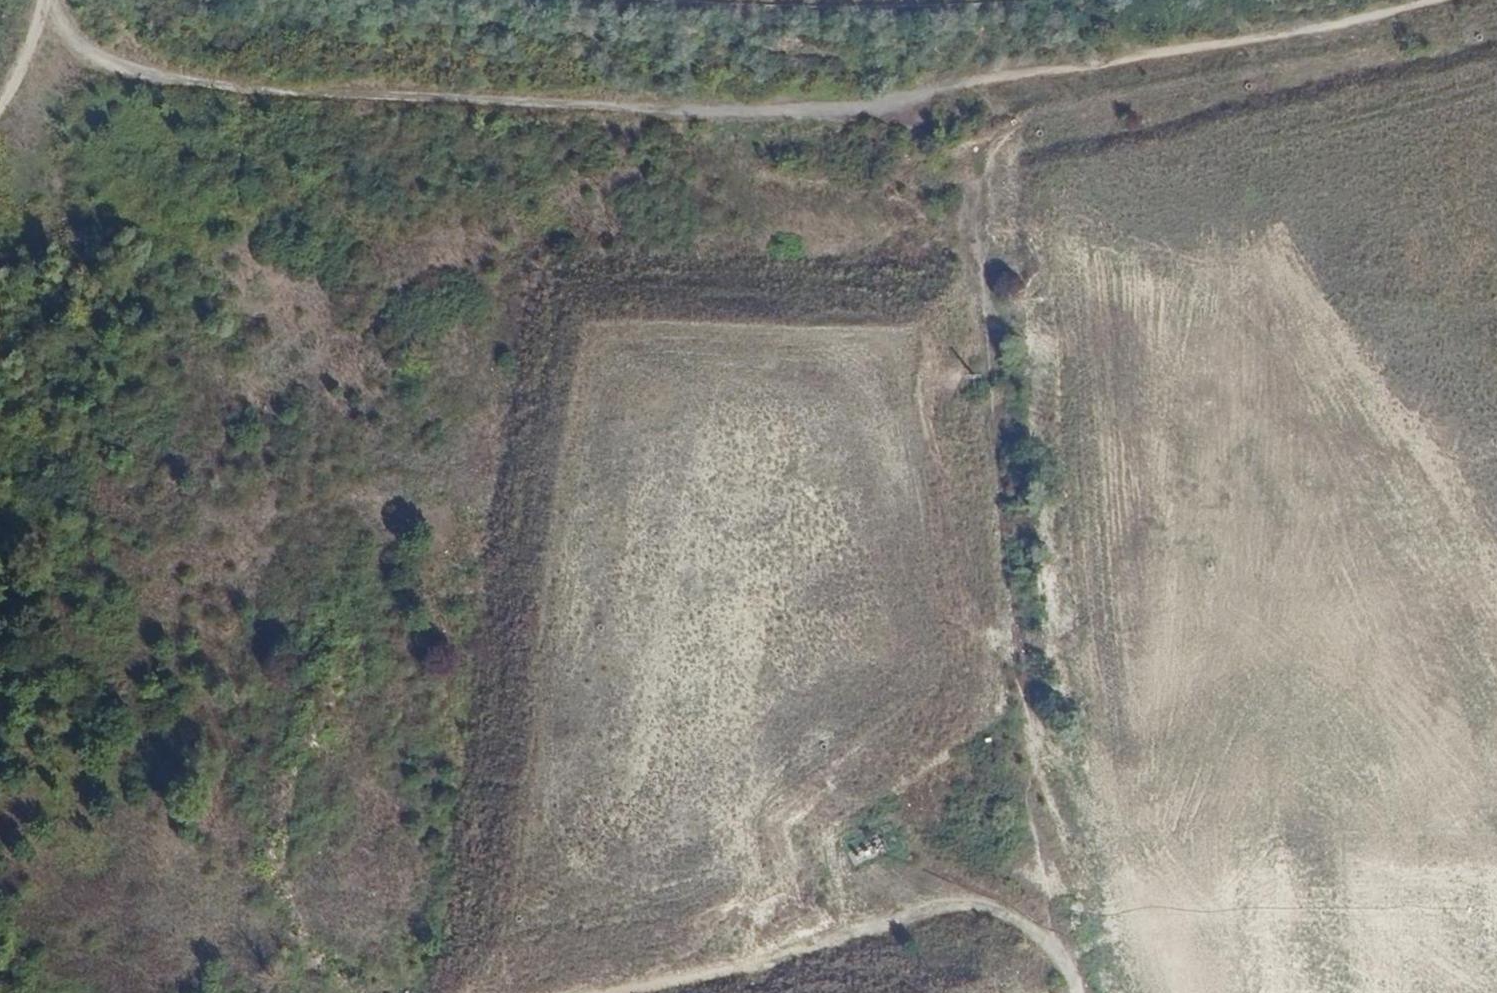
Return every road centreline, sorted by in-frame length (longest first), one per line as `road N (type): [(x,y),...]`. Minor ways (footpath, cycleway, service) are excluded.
road 1 (track): [(1435,0),(1345,22),(1009,73),(882,109),(666,110),(129,77),(83,57),(46,0)]
road 2 (track): [(1096,992),(1066,866),(1496,746)]

